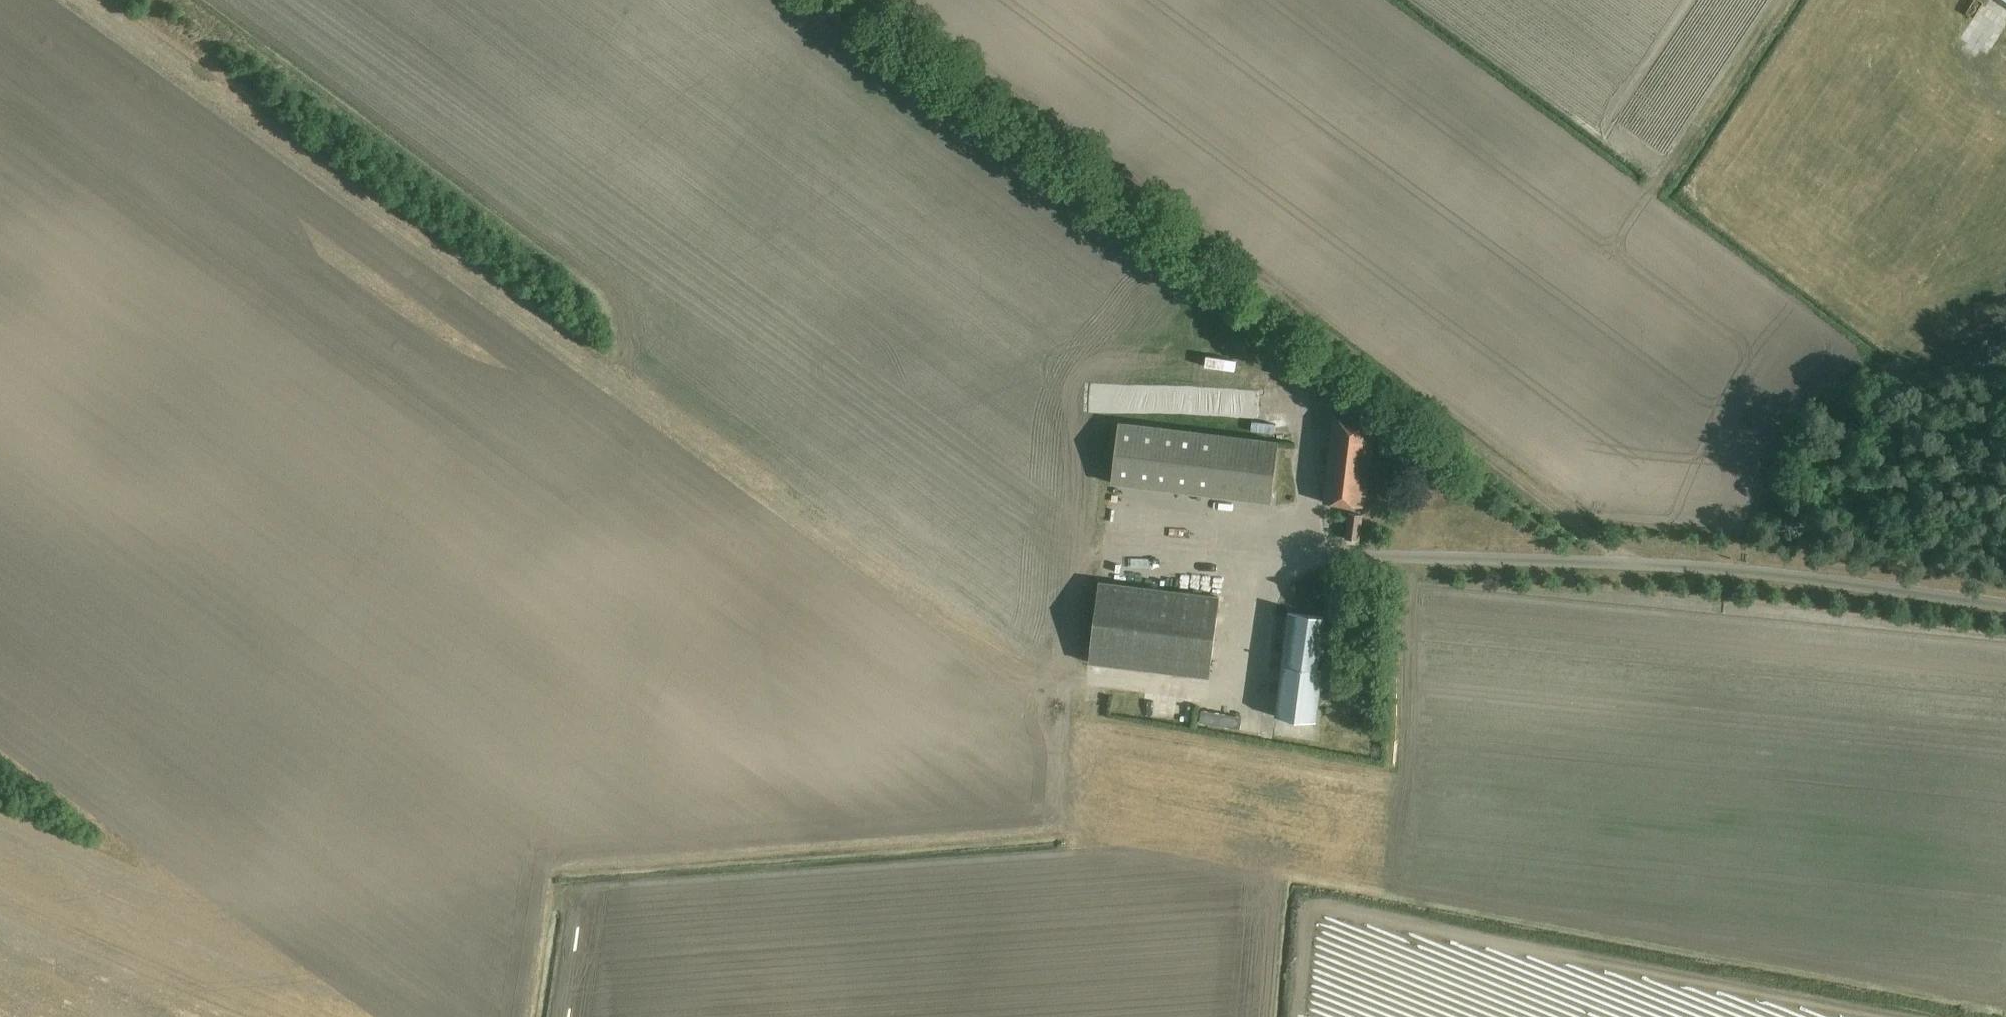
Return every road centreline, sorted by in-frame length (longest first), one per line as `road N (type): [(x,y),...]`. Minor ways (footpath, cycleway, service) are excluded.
road 1 (unclassified): [(2005,608),(1877,591),(1634,579),(1588,550)]

